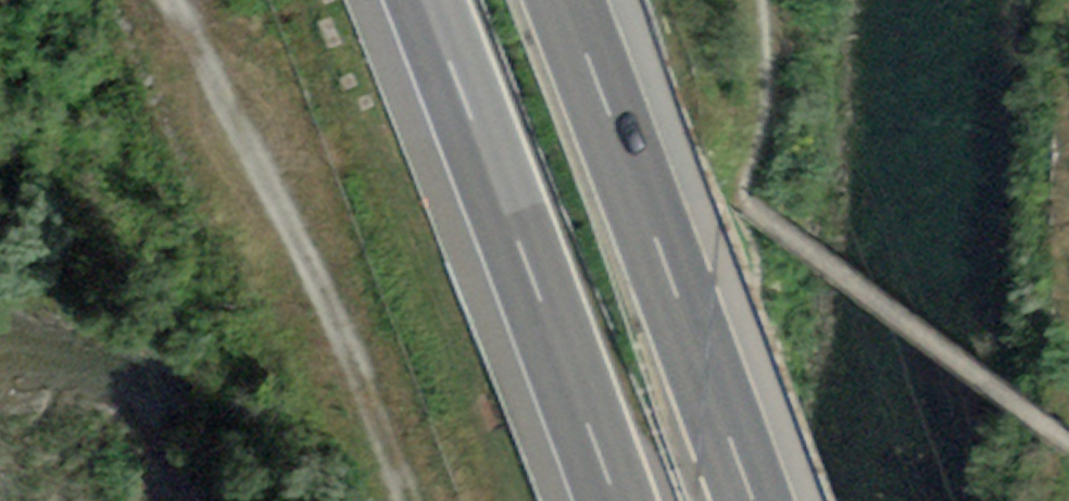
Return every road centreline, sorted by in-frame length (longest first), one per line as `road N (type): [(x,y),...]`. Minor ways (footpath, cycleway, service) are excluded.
road 1 (track): [(406,500),(197,0)]
road 2 (motorway): [(753,500),(565,0)]
road 3 (motorway): [(424,0),(612,500)]

